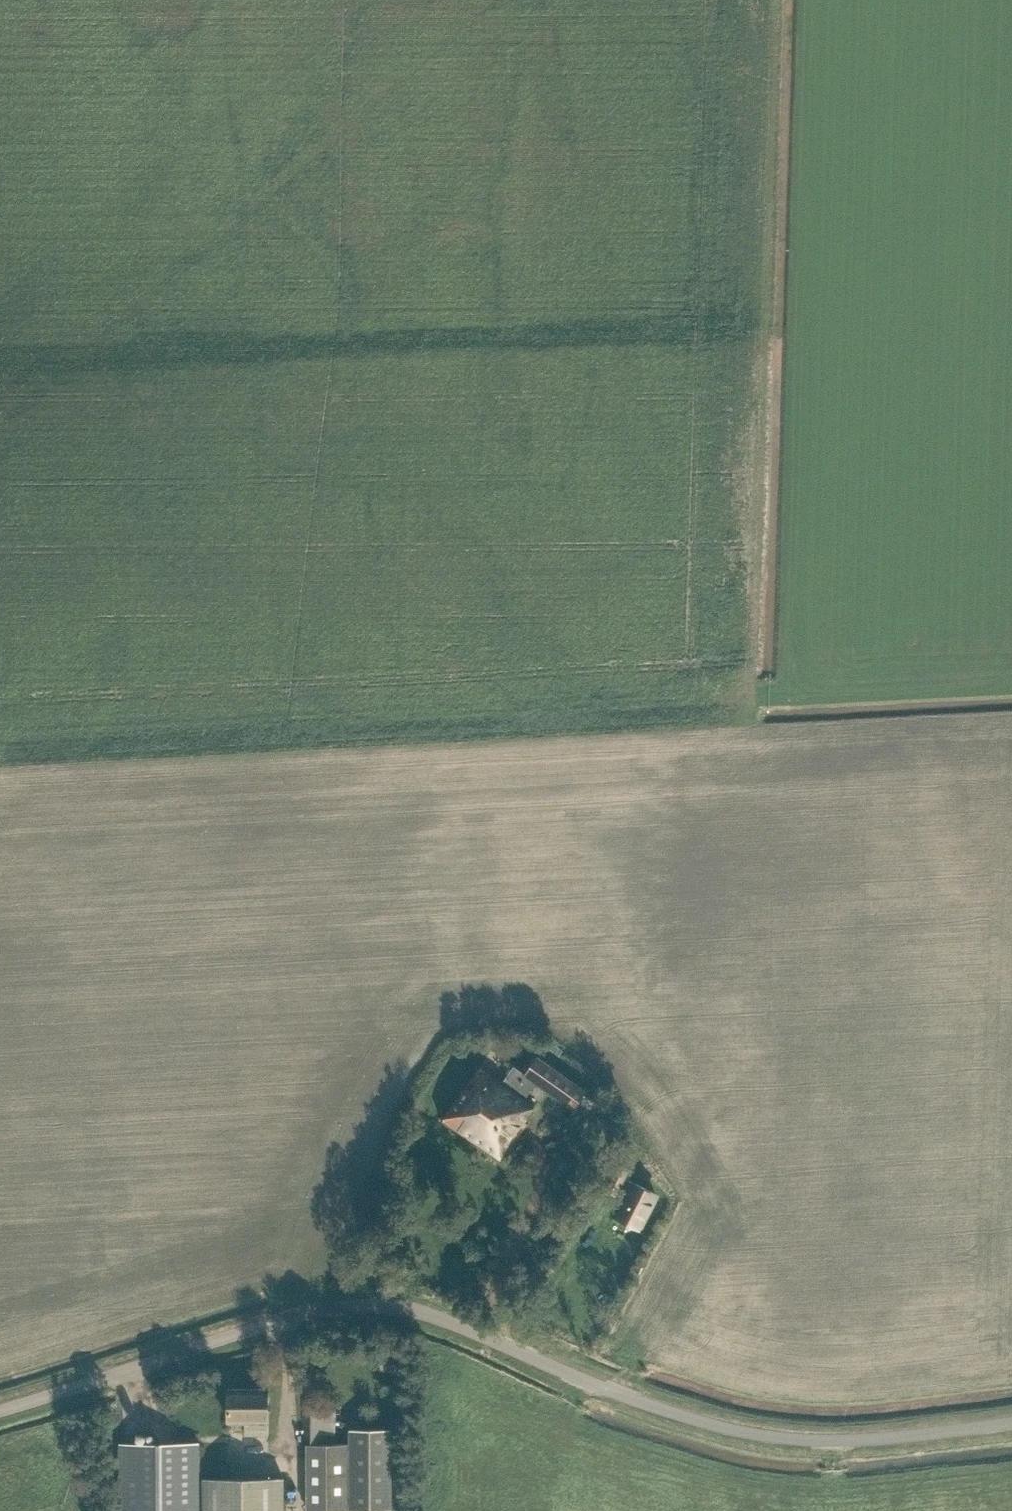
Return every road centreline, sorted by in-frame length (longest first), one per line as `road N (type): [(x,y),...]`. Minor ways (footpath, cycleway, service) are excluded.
road 1 (unclassified): [(0,1409),(299,1315),(386,1305),(439,1318),(701,1422),(812,1442),(1011,1425)]

